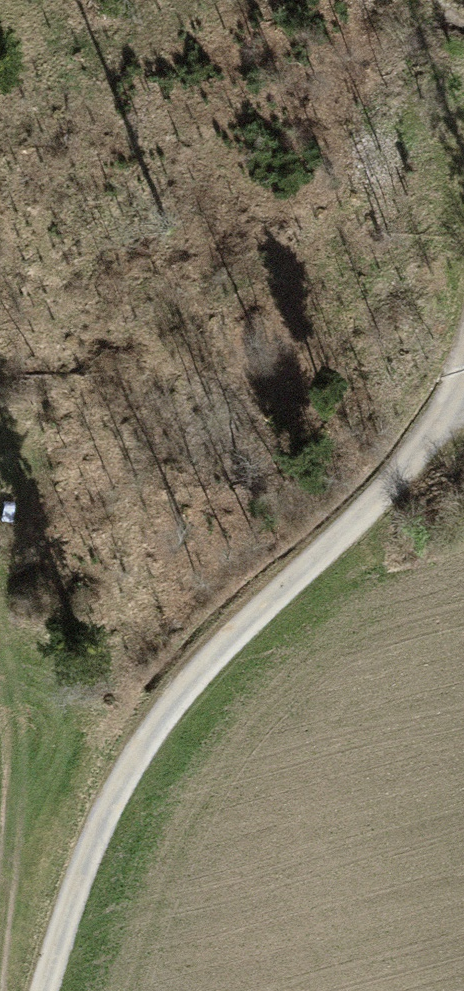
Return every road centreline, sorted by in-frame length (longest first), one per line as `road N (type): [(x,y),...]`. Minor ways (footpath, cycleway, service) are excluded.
road 1 (track): [(463,370),(390,483),(210,658),(149,732),(103,813),(43,990)]
road 2 (track): [(0,905),(11,757),(0,668)]
road 3 (track): [(0,623),(24,551),(28,492),(24,455),(0,416)]

